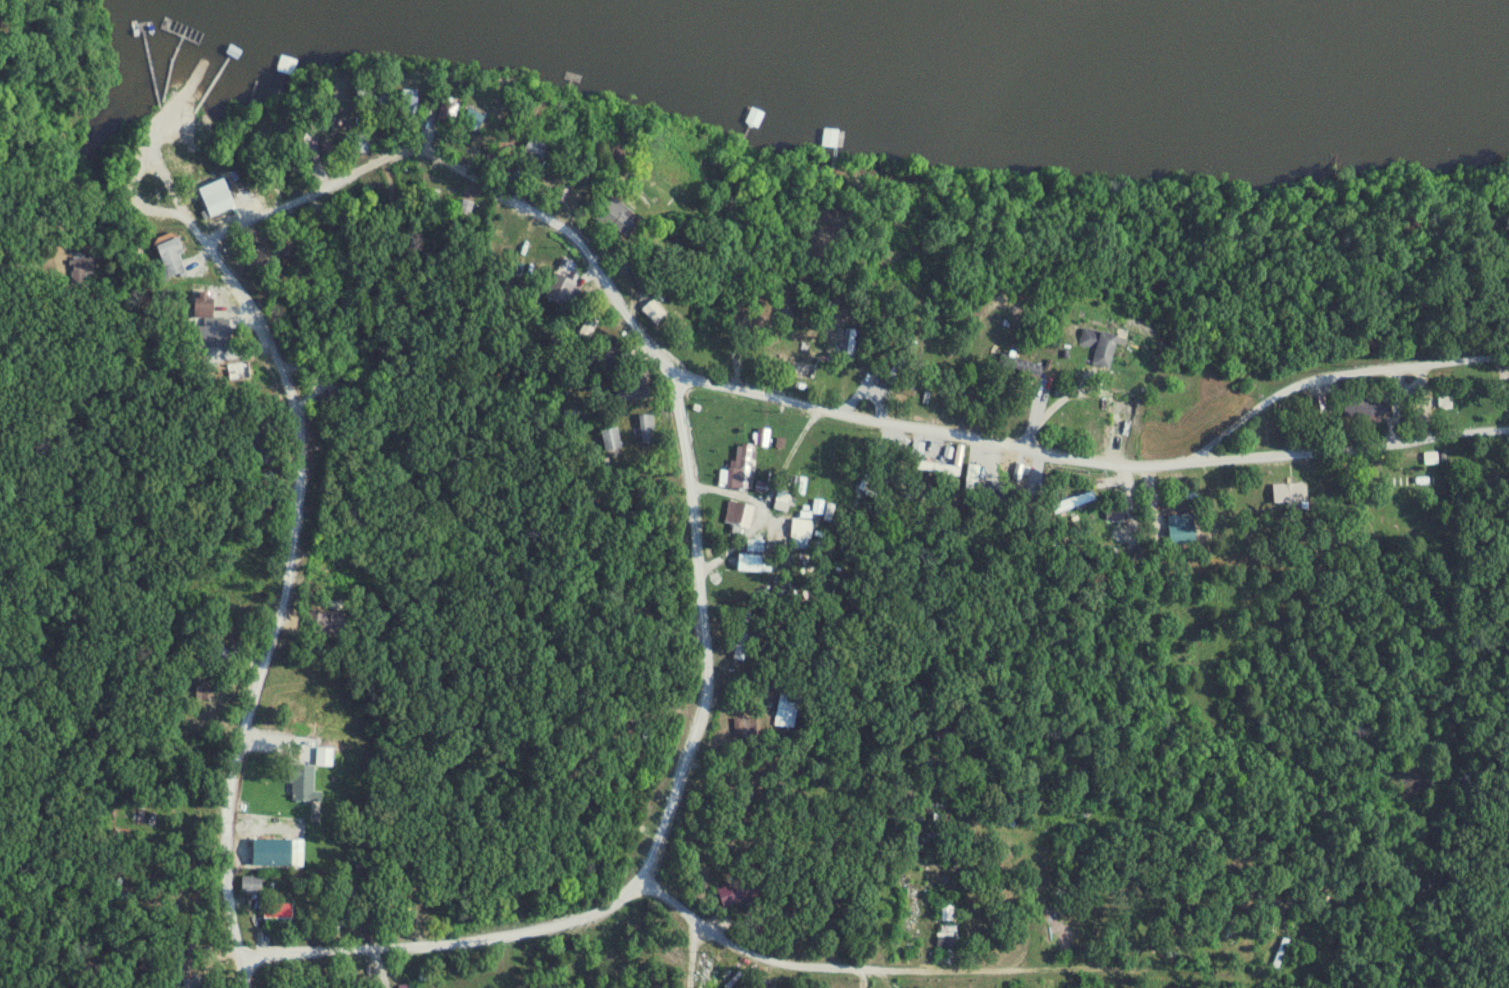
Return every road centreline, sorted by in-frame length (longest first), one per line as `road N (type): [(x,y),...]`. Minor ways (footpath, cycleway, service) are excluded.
road 1 (residential): [(240,963),(575,926),(618,906),(650,868),(670,823),(708,673),(679,376)]
road 2 (residential): [(240,963),(224,887),(225,834),(232,780),(289,572),(298,437),(261,332),(213,246)]
road 3 (residential): [(639,882),(692,927),(771,968),(1307,987)]
road 4 (residential): [(213,246),(252,219),(414,150),(456,166),(579,243),(647,349),(679,376)]
road 5 (residential): [(1203,462),(1239,416),(1313,381),(1508,363)]
road 6 (residential): [(0,278),(70,289),(213,246)]
road 7 (residential): [(213,246),(187,211),(144,198),(139,182),(171,111)]
road 8 (residential): [(1024,972),(1033,814)]

